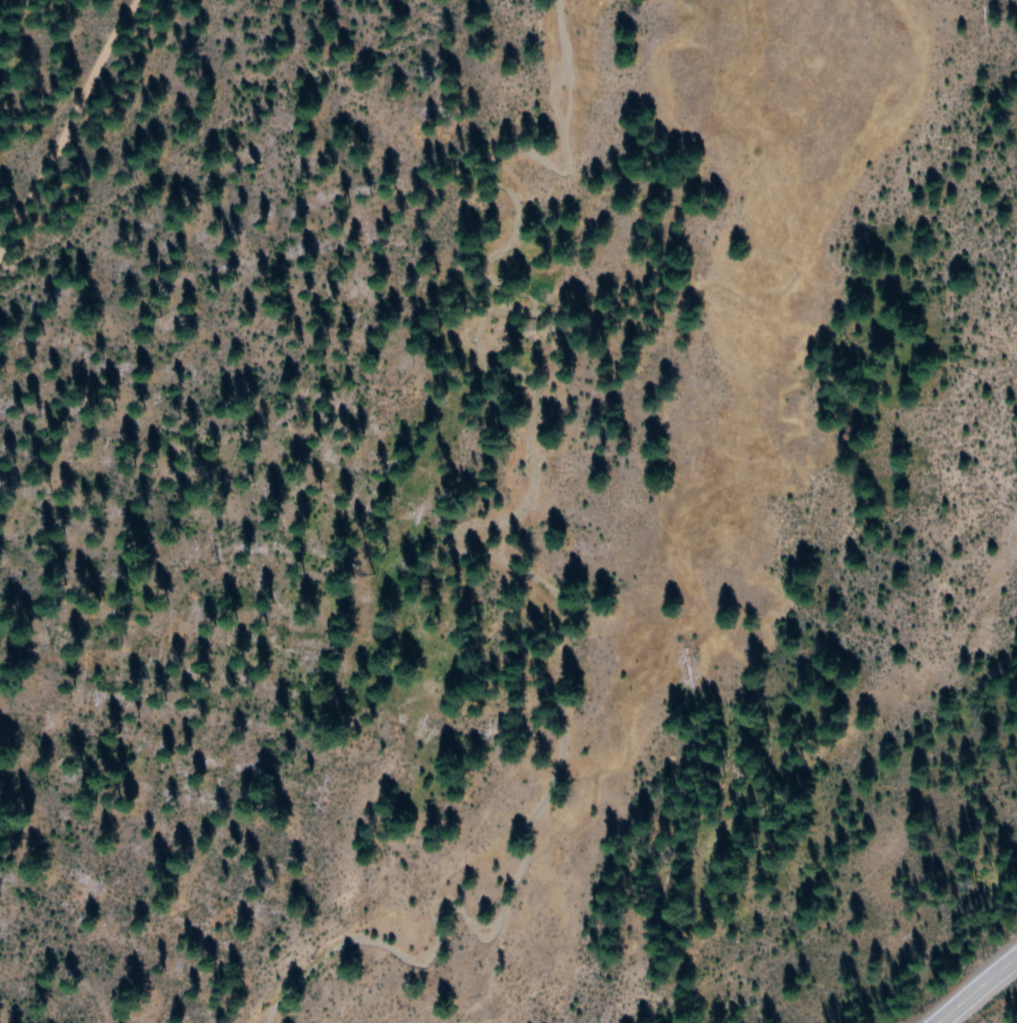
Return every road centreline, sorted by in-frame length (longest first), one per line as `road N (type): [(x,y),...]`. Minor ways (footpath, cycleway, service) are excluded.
road 1 (residential): [(0,259),(140,0)]

